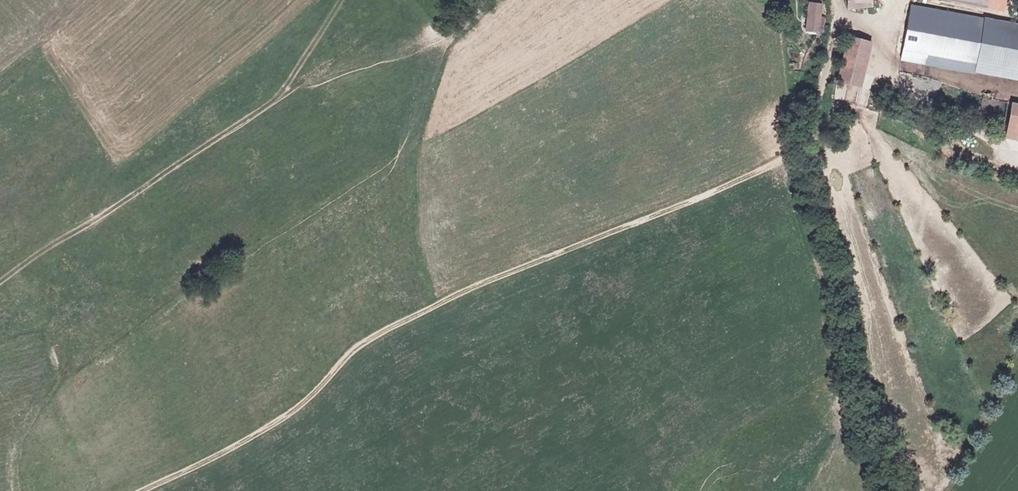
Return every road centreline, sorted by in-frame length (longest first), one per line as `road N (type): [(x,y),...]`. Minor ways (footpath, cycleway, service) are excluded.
road 1 (track): [(814,137),(721,187),(418,313),(346,352),(309,399),(146,490)]
road 2 (track): [(0,276),(209,147),(291,83),(344,0)]
road 3 (track): [(814,158),(845,284),(863,416),(892,490)]
road 4 (unclassified): [(835,0),(814,158)]

